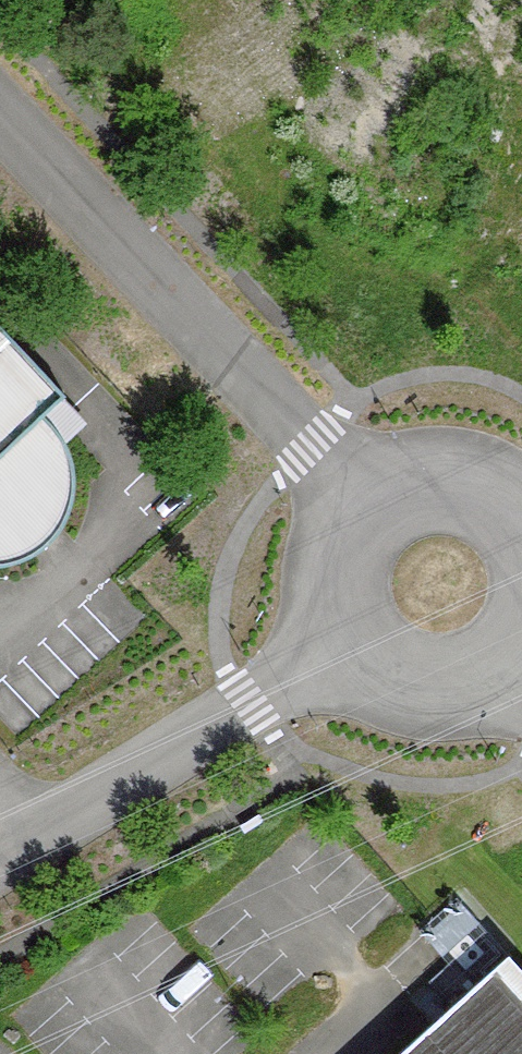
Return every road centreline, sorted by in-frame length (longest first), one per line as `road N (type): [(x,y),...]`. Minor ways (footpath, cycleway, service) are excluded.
road 1 (unclassified): [(0,113),(376,506)]
road 2 (unclassified): [(0,861),(350,636)]
road 3 (unclassified): [(350,636),(376,665),(411,683),(445,687),(507,660)]
road 4 (unclassified): [(521,533),(475,492),(444,485),(412,488),(376,506)]
road 5 (unclassified): [(376,506),(352,533),(338,572),(350,636)]

